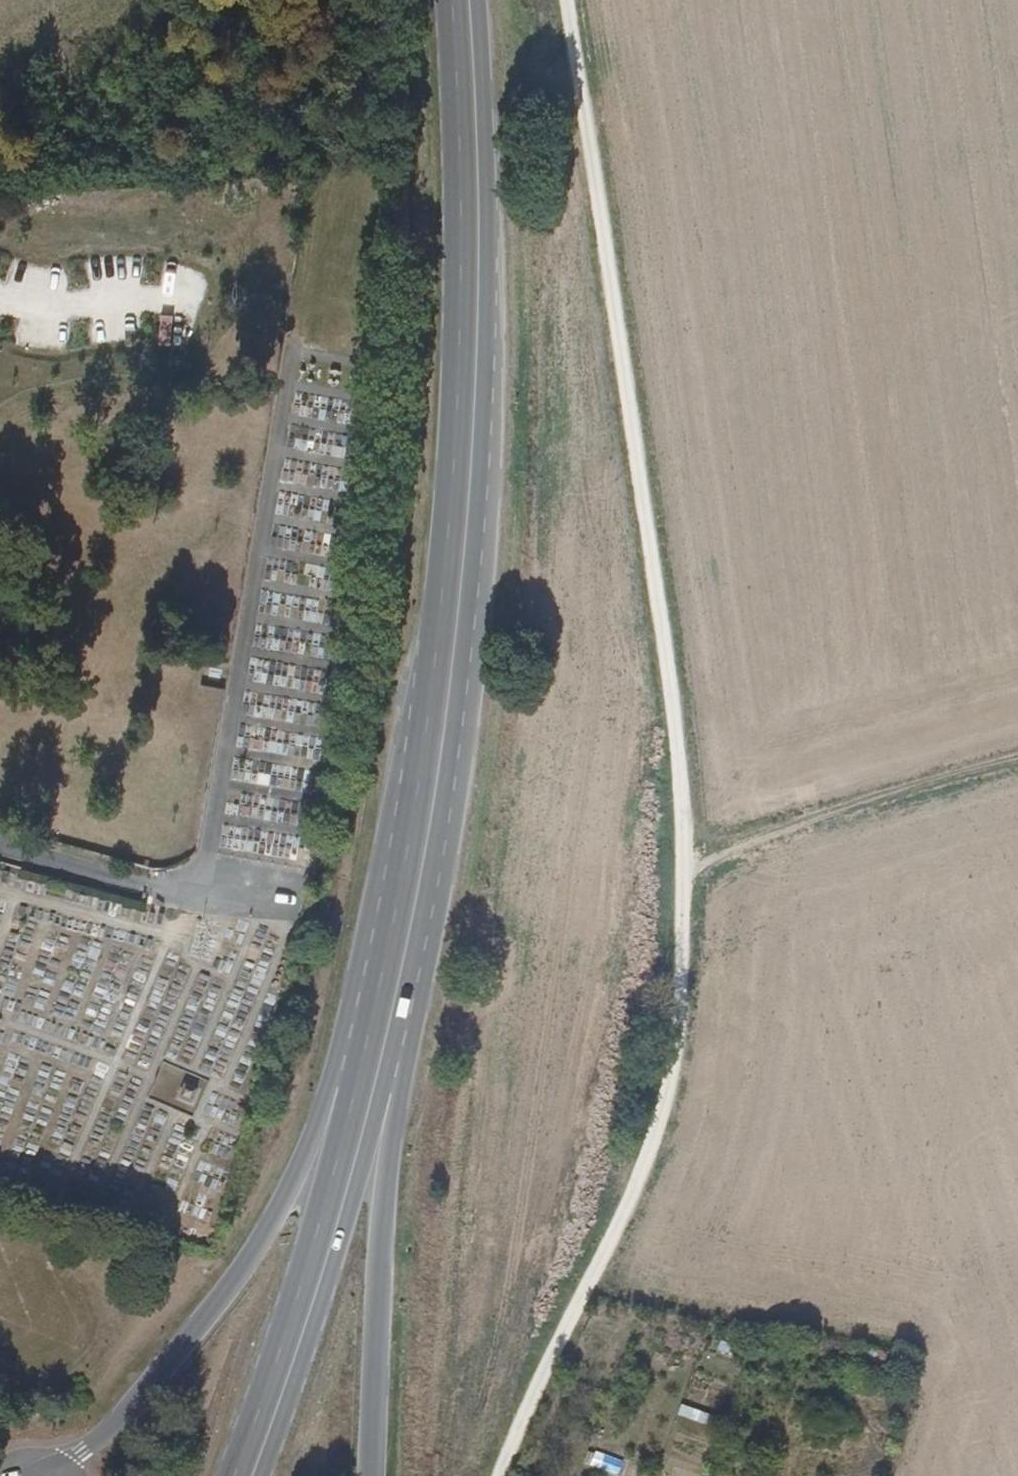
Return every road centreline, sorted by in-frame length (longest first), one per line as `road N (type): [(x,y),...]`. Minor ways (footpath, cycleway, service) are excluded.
road 1 (primary): [(463,0),(473,243),(465,478),(447,671),(401,955)]
road 2 (track): [(556,0),(685,872)]
road 3 (track): [(685,872),(685,1023),(649,1170),(498,1475)]
road 4 (primary): [(401,955),(304,1161),(233,1282),(124,1415),(54,1471)]
road 5 (primary): [(401,955),(333,1219),(245,1475)]
road 6 (primary): [(372,1475),(401,955)]
road 7 (track): [(1017,757),(849,803),(685,872)]

